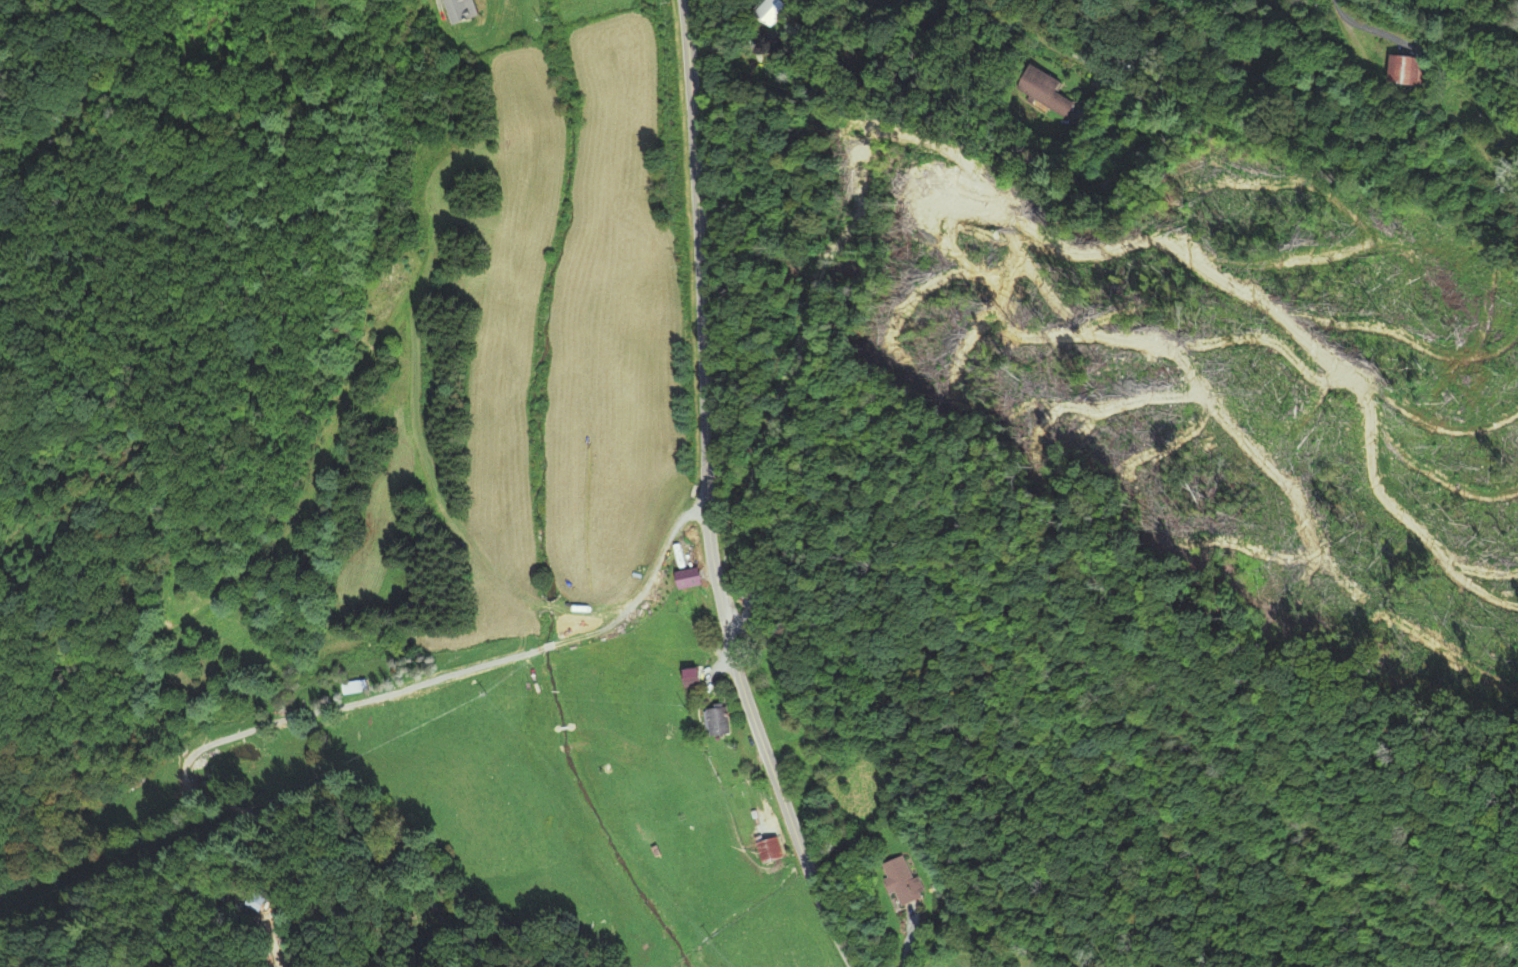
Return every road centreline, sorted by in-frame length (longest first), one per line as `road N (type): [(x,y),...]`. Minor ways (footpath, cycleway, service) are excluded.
road 1 (tertiary): [(853,966),(809,877),(733,657),(713,574),(682,0)]
road 2 (residential): [(1365,0),(1429,27),(1517,81)]
road 3 (residential): [(984,0),(1113,74)]

